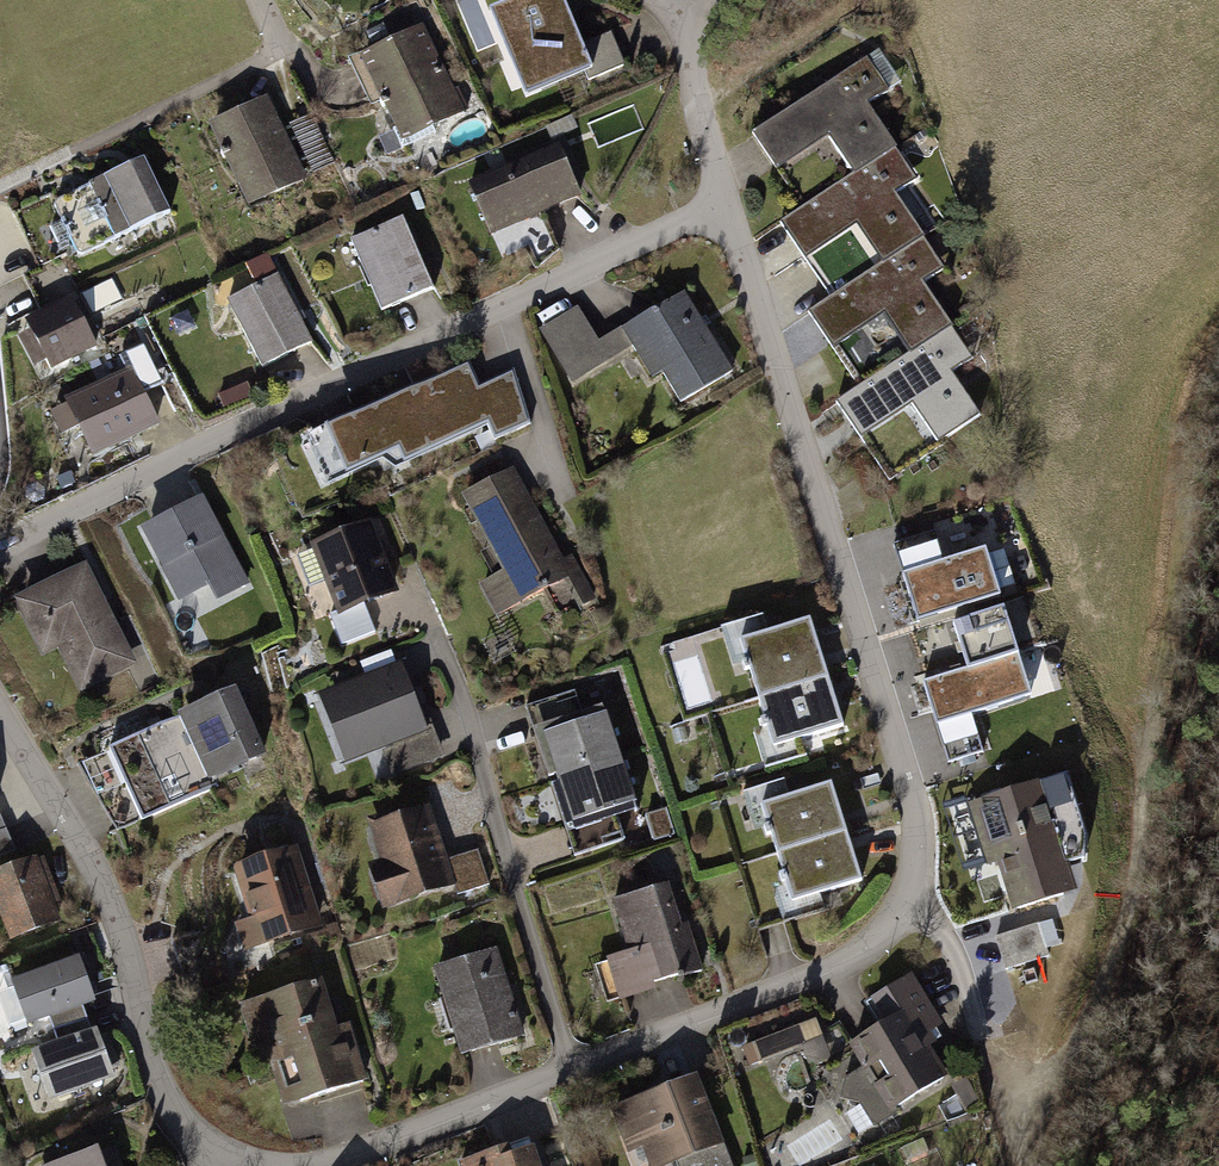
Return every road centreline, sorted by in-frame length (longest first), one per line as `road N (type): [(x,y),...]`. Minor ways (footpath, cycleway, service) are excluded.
road 1 (residential): [(343,1165),(576,1078),(856,958),(894,913),(918,849),(910,778),(723,198)]
road 2 (residential): [(0,536),(723,198)]
road 3 (residential): [(0,701),(90,844),(132,947),(158,1047),(189,1118),(220,1150)]
road 4 (track): [(1009,1165),(950,929),(918,849)]
road 5 (residential): [(76,151),(248,76),(263,56),(265,36),(248,0)]
road 6 (residential): [(723,198),(700,103),(697,44),(707,4)]

